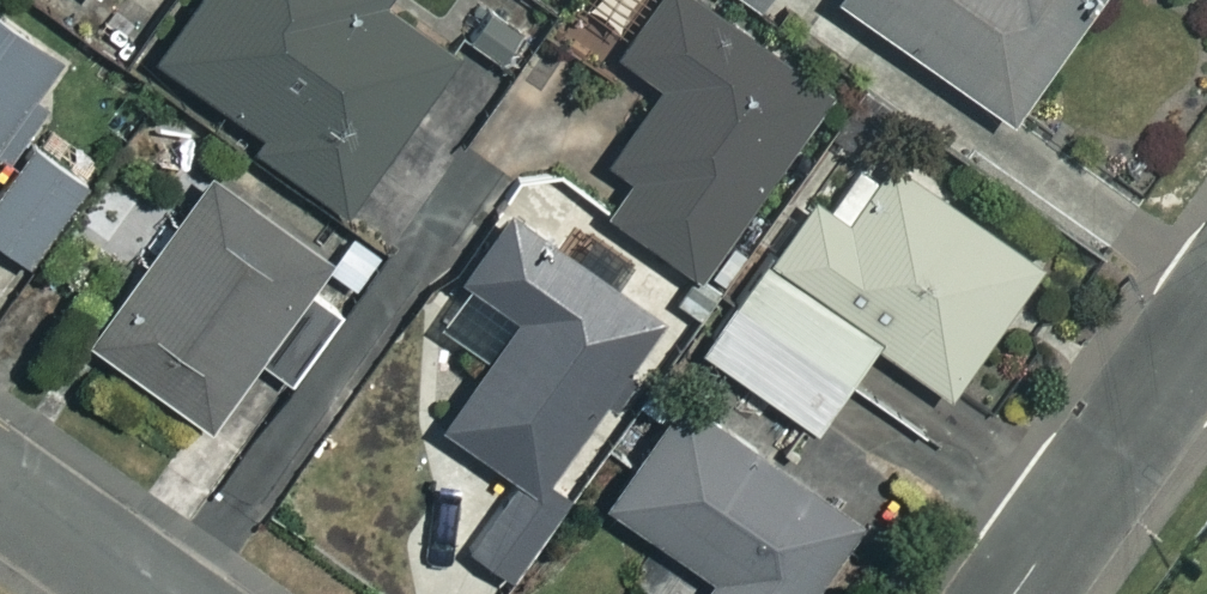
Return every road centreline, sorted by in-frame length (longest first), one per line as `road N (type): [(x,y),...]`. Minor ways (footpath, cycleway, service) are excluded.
road 1 (residential): [(1206,323),(1013,593)]
road 2 (residential): [(156,593),(0,485)]

